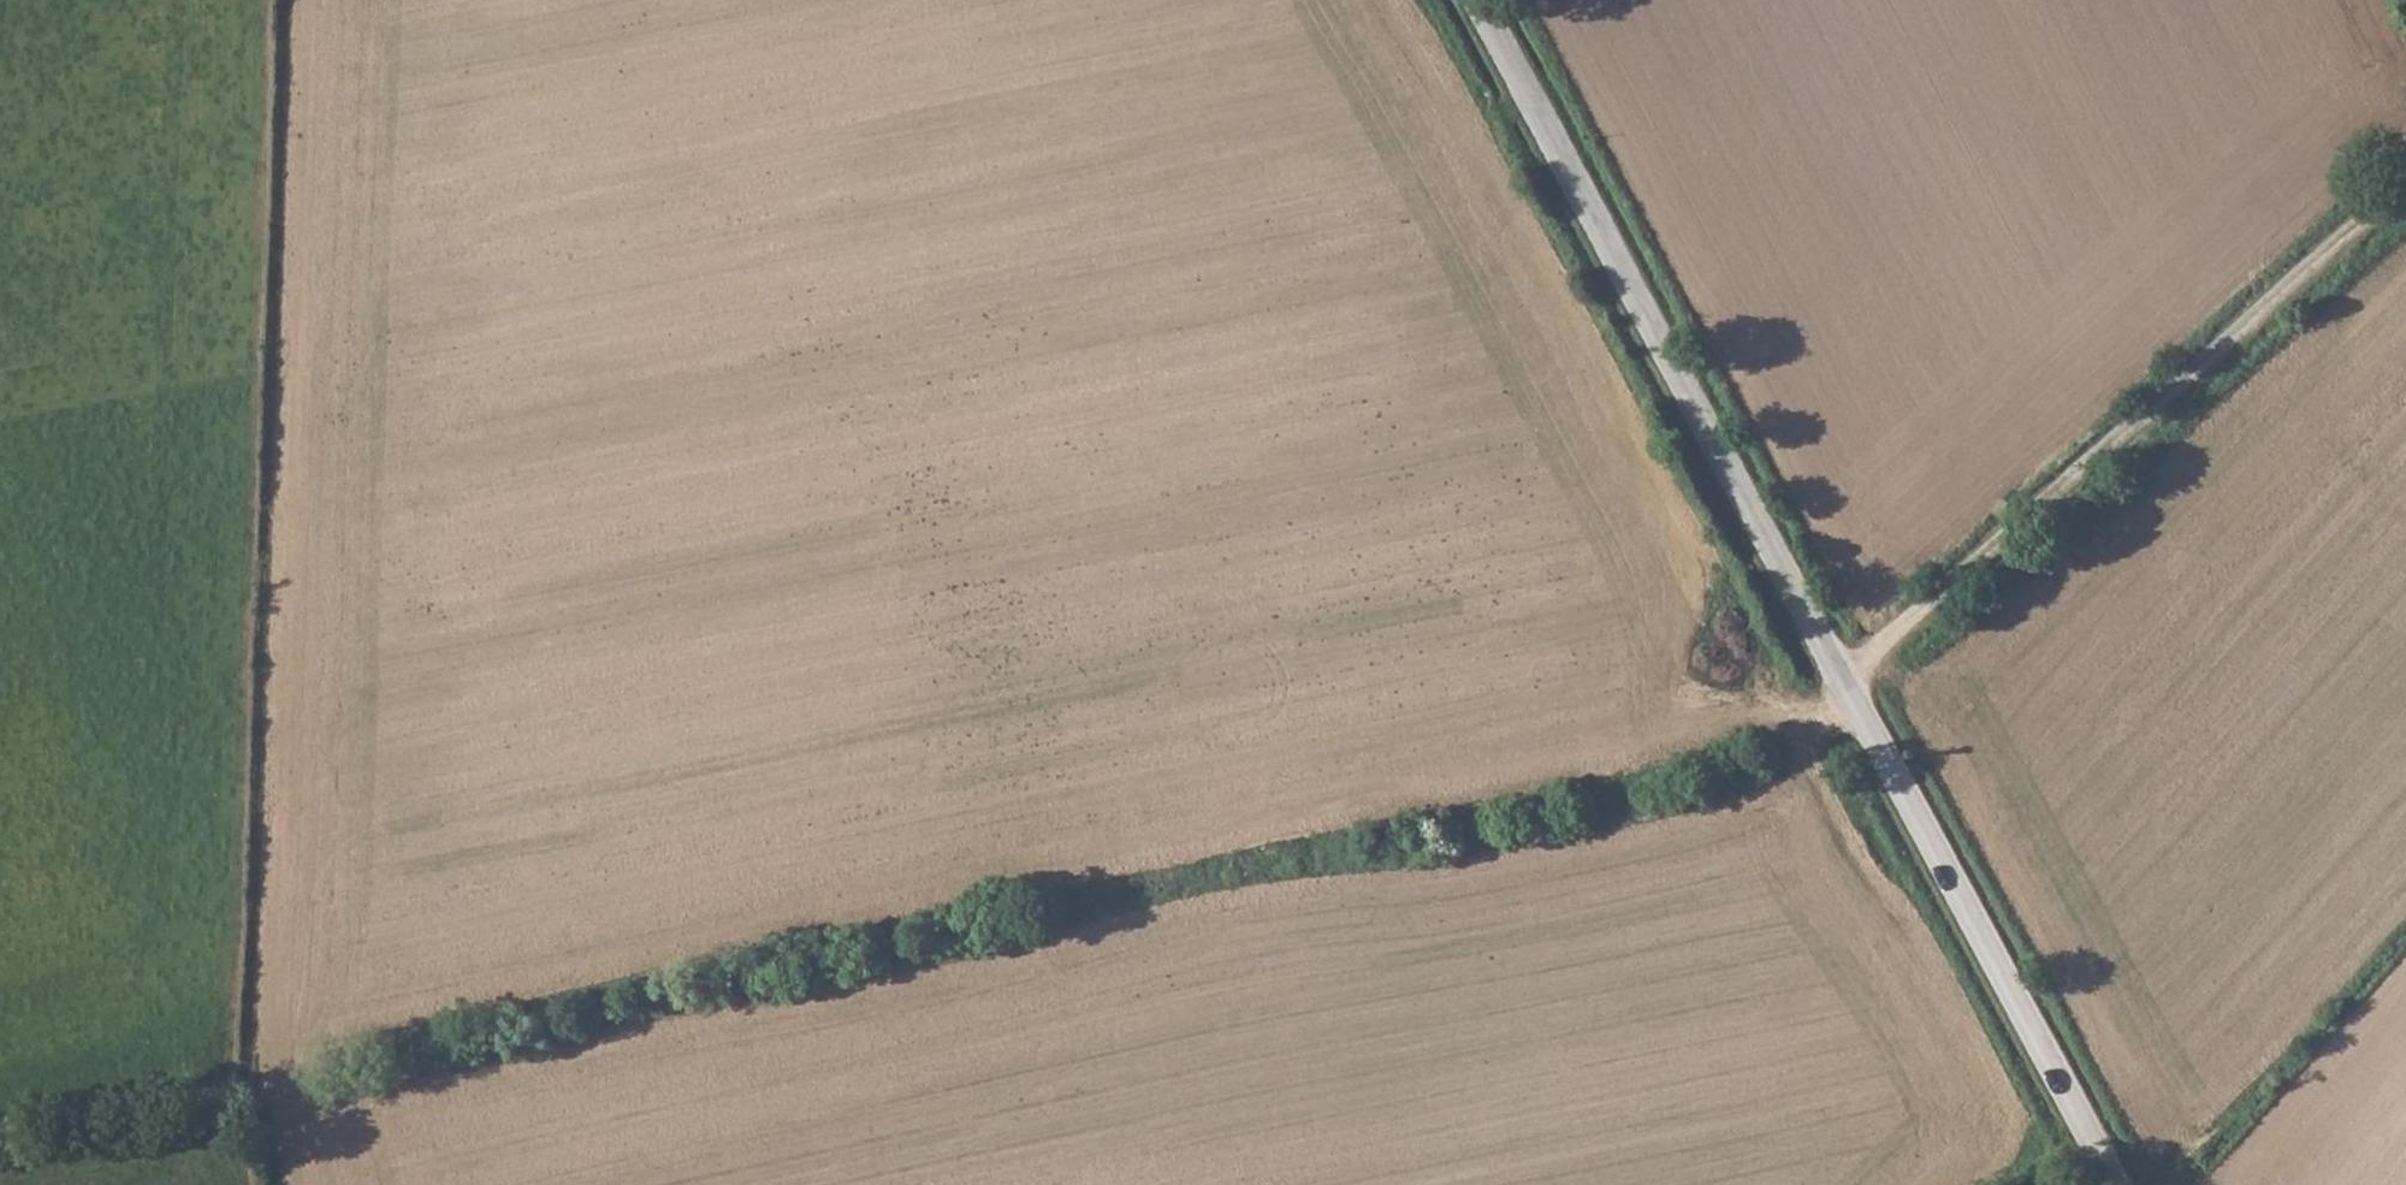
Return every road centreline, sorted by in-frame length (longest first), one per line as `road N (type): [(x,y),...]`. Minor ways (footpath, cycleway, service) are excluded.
road 1 (unclassified): [(2109,1184),(1476,0)]
road 2 (track): [(1840,677),(2405,180)]

